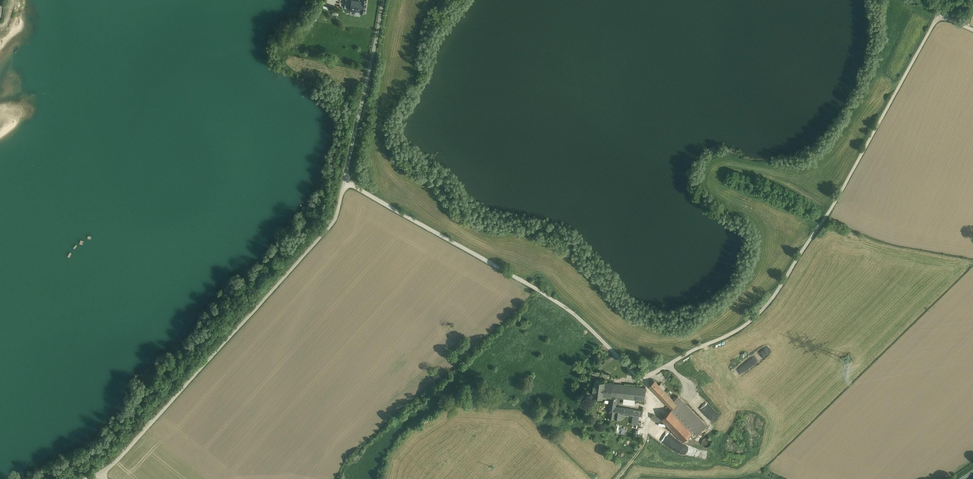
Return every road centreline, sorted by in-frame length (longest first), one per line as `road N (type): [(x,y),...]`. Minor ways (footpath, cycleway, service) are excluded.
road 1 (residential): [(972,30),(939,14),(825,218),(757,316),(642,376),(557,302),(345,182)]
road 2 (unclassified): [(82,478),(117,462),(334,222),(345,182)]
road 3 (unclassified): [(345,182),(383,0)]

